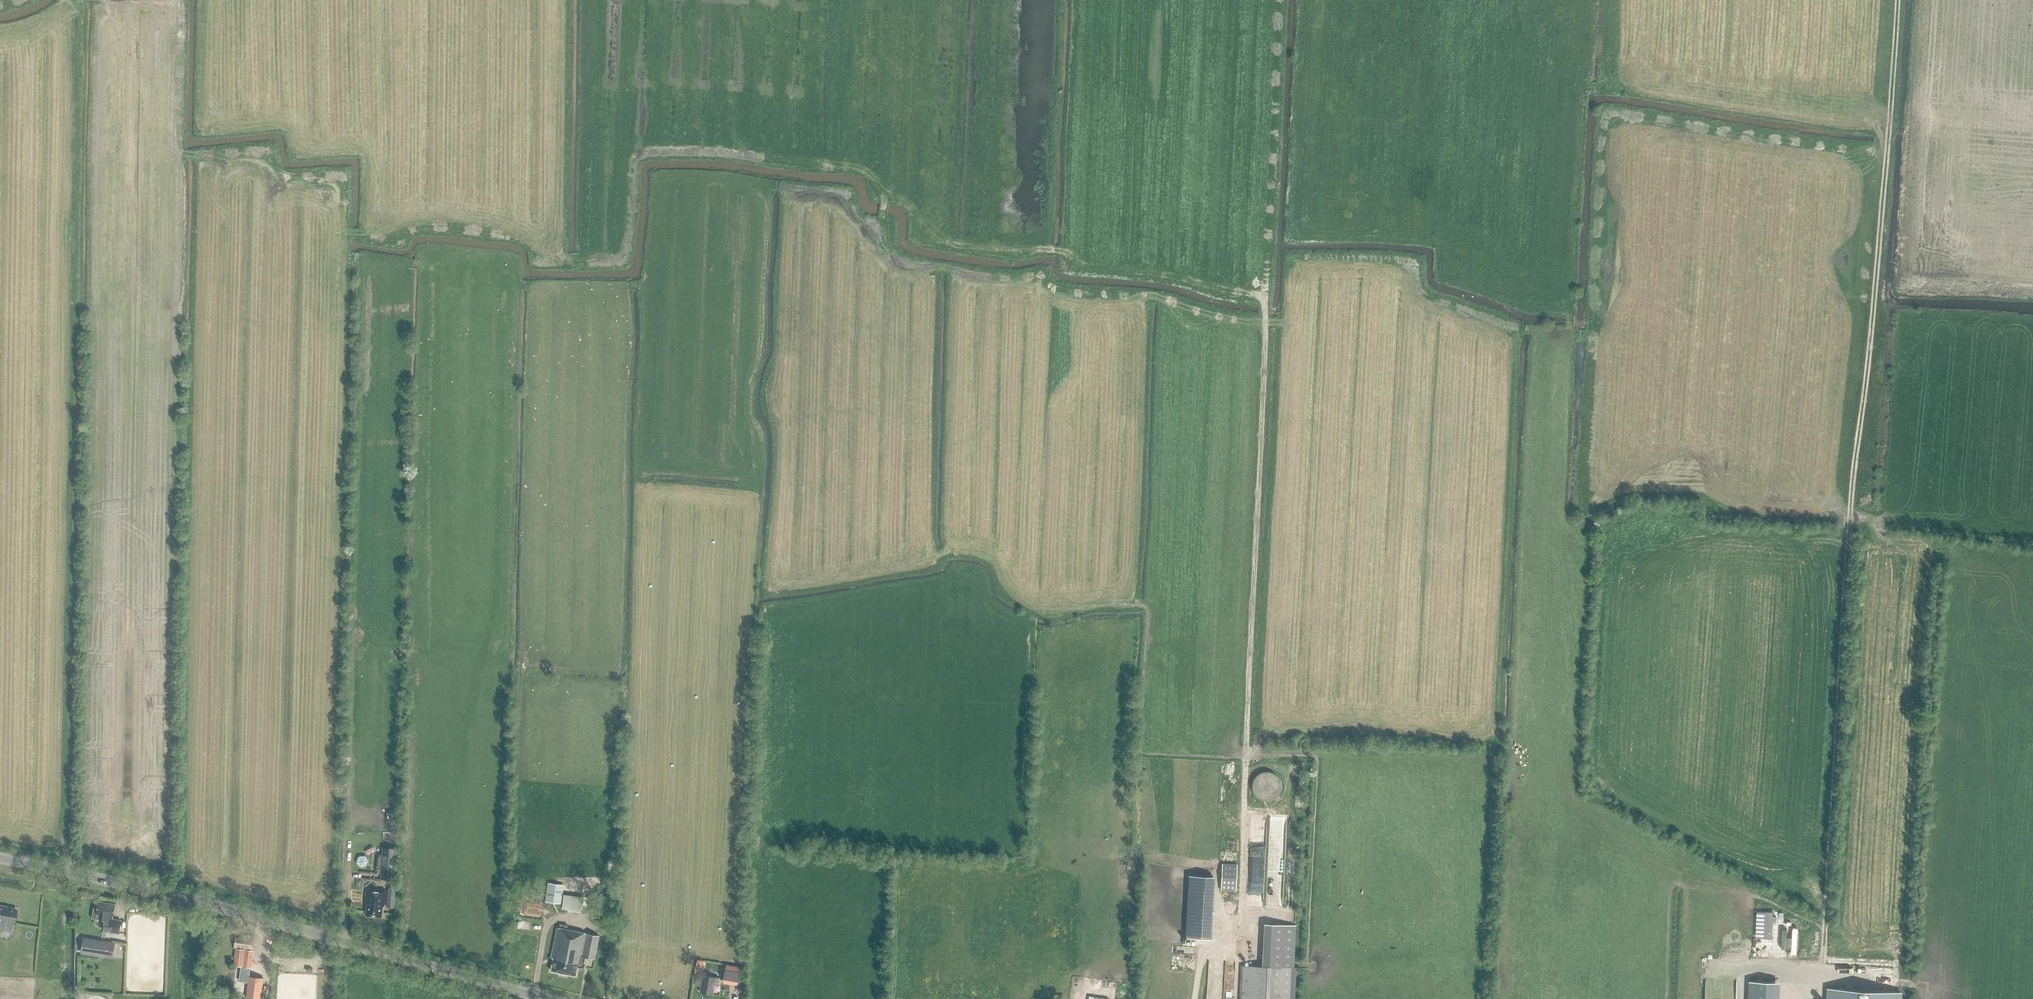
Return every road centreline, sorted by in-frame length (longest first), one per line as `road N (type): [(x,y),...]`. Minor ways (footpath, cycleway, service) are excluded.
road 1 (tertiary): [(545,998),(204,903),(0,858)]

